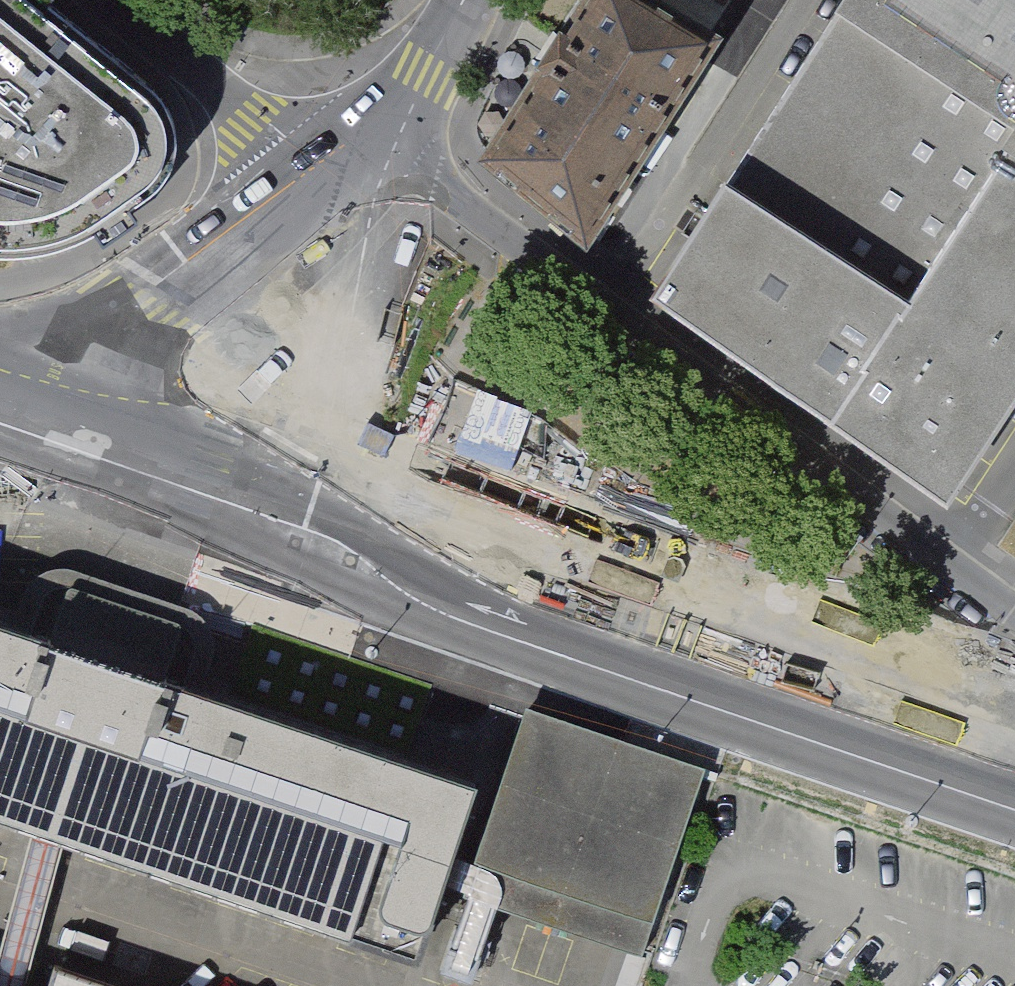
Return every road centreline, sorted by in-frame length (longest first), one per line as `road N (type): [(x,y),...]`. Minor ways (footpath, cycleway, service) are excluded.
road 1 (tertiary): [(13,449),(195,510),(503,636),(1014,810)]
road 2 (tertiary): [(1014,709),(219,437),(86,377)]
road 3 (residential): [(1014,611),(412,165),(351,148)]
road 4 (tertiary): [(351,148),(86,377)]
road 5 (residential): [(351,148),(275,134),(105,0)]
road 6 (tertiary): [(475,0),(430,70),(351,148)]

